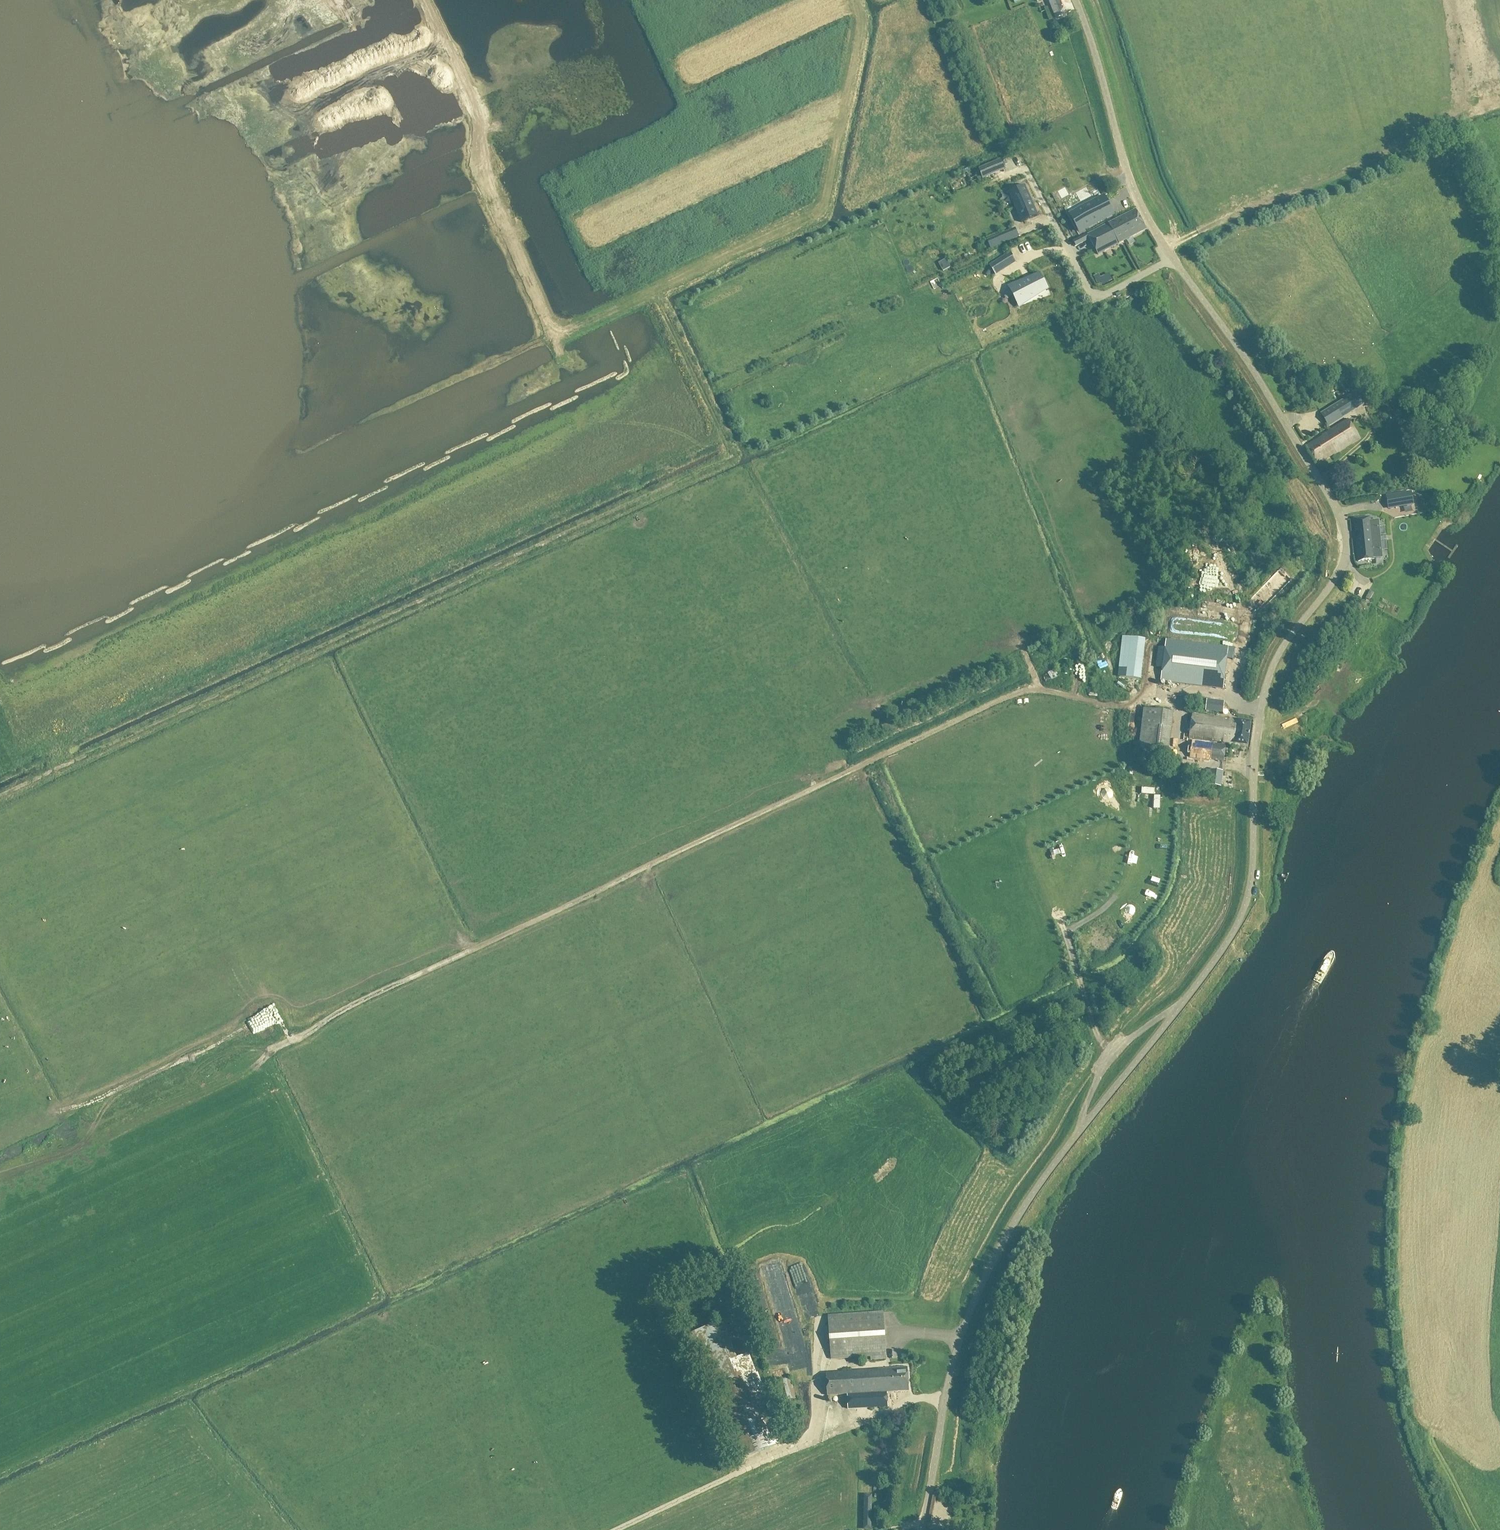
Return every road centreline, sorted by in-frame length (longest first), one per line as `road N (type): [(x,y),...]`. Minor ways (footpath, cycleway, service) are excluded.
road 1 (unclassified): [(921,1529),(964,1325),(1016,1217),(1240,920),(1253,869),(1254,755),(1268,678),(1340,571),(1346,548),(1335,505),(1141,207),(1075,0)]
road 2 (track): [(60,1112),(194,1056),(266,1014),(301,1038),(358,1002),(1016,693),(1126,708)]
road 3 (track): [(1454,0),(1470,116),(1307,193),(1165,248)]

